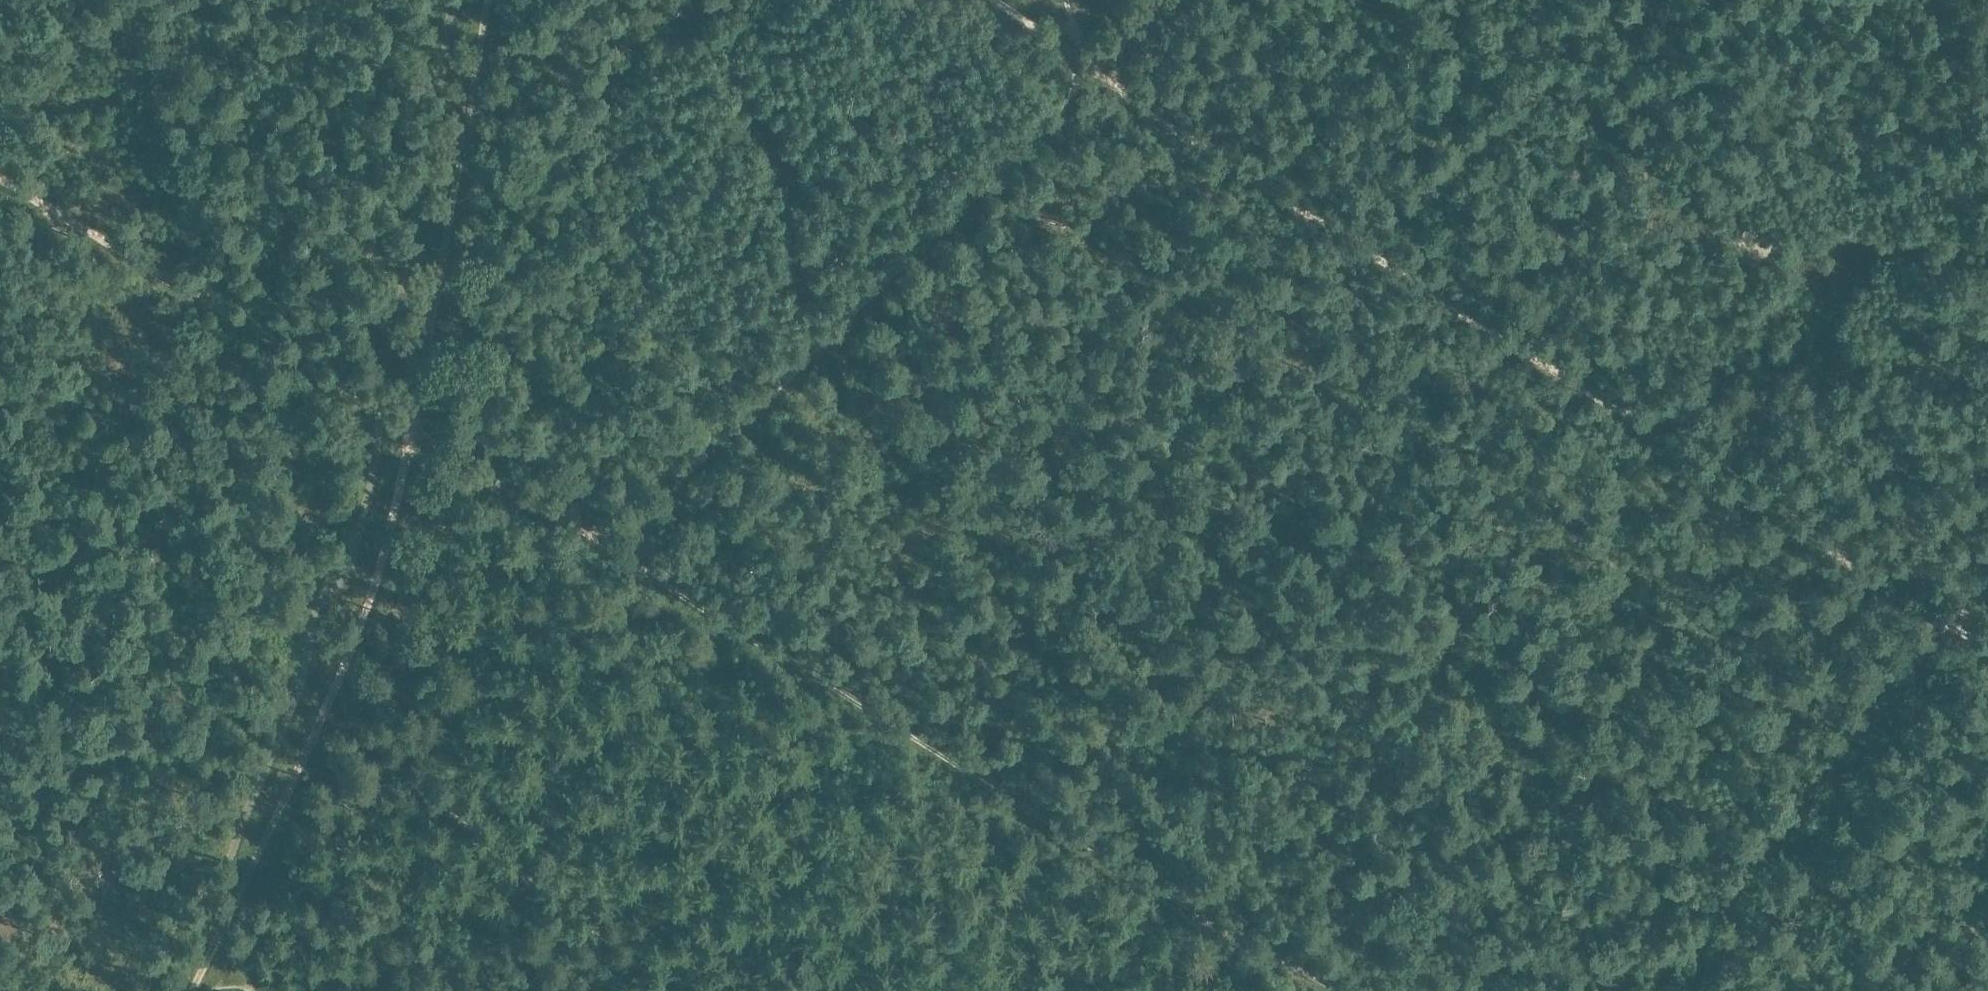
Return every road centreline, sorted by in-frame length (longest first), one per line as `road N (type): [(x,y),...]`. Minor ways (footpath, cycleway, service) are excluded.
road 1 (track): [(486,0),(410,431)]
road 2 (track): [(410,431),(396,499),(328,705)]
road 3 (track): [(328,705),(208,956)]

